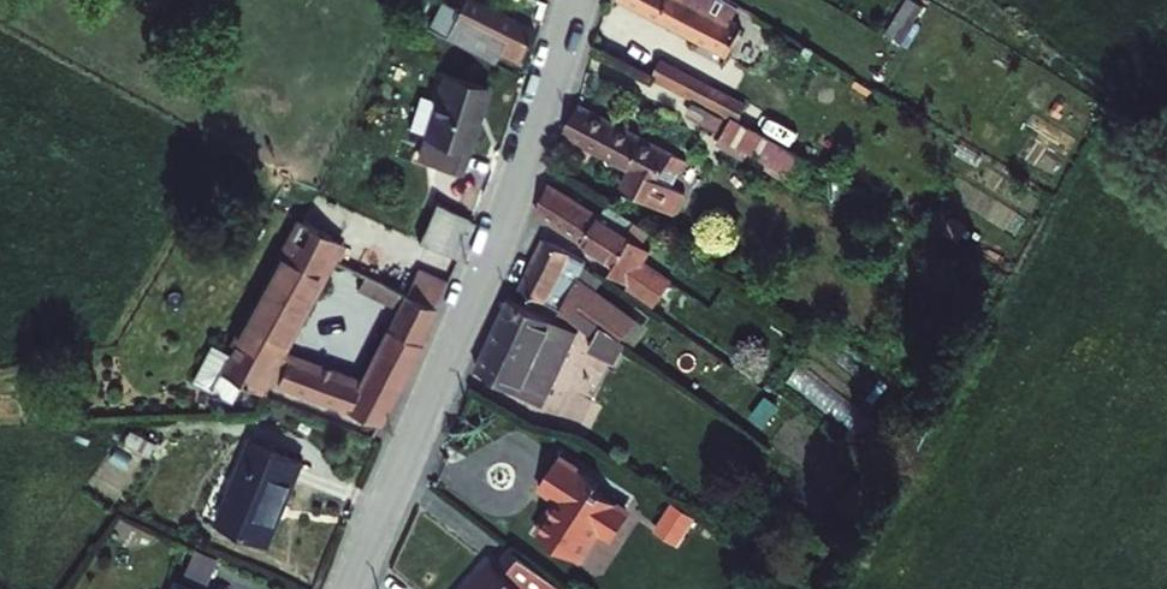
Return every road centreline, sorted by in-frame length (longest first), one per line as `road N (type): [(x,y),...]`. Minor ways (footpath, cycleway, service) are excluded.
road 1 (tertiary): [(577,0),(484,274),(351,588)]

